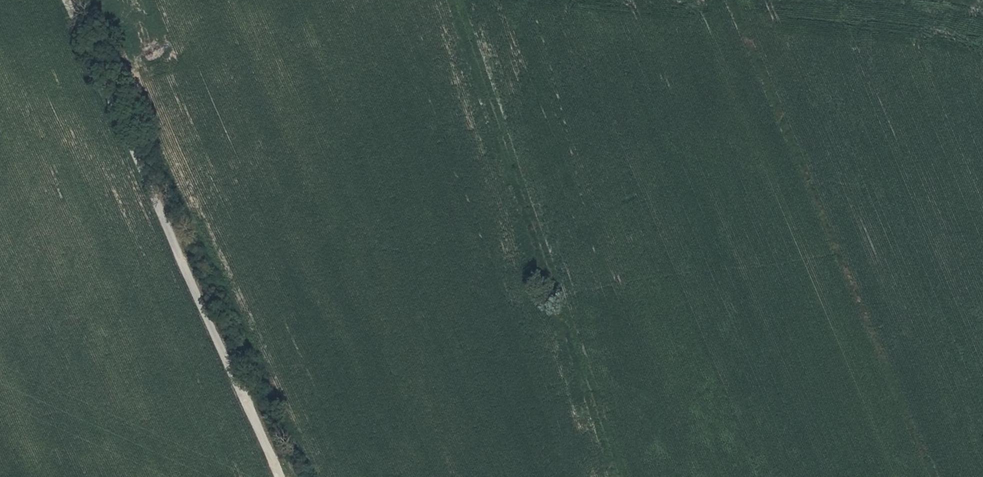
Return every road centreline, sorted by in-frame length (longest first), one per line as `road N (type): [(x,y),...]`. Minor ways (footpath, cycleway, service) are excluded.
road 1 (track): [(277,476),(64,0)]

